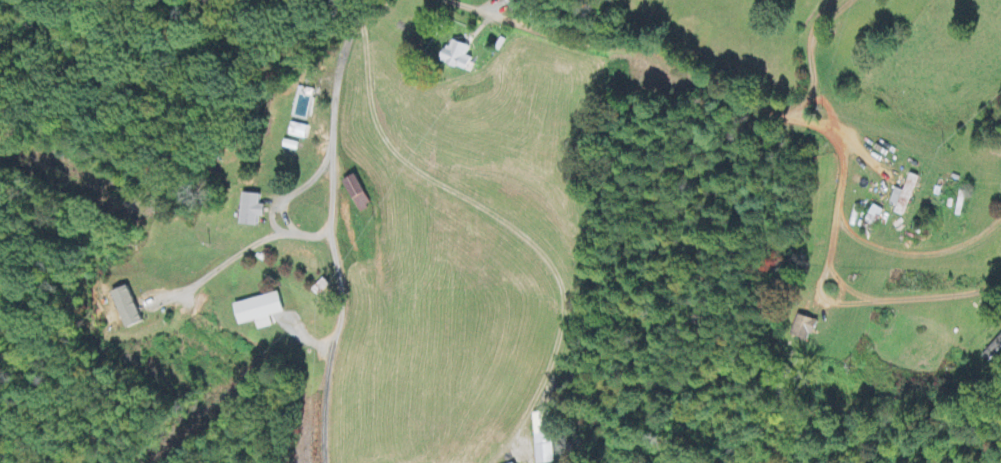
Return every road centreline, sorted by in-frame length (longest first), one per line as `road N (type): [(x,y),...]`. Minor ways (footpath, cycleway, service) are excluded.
road 1 (residential): [(1000,218),(967,246),(885,249),(845,226),(841,141),(749,112),(657,47),(586,43),(446,0)]
road 2 (residential): [(352,0),(334,96),(328,227),(339,323),(322,402),(330,462)]
road 3 (residential): [(791,121),(806,112),(817,19),(832,0)]

